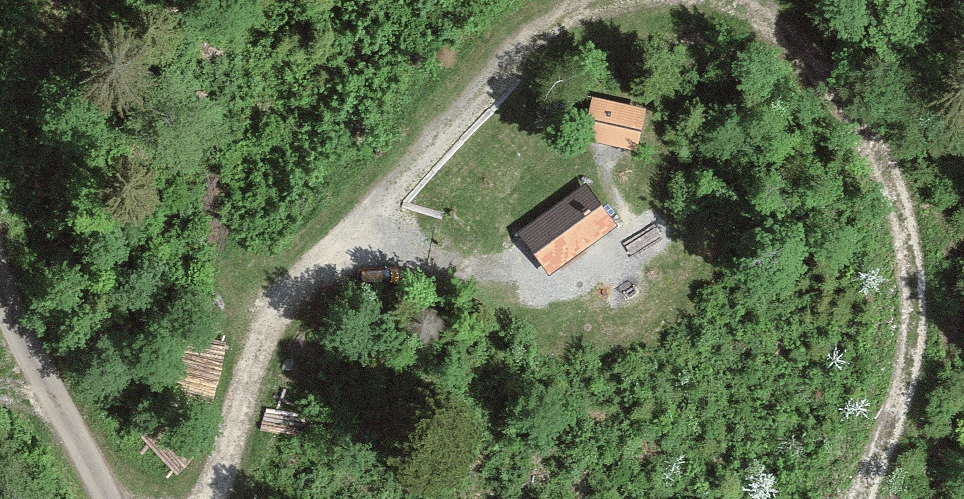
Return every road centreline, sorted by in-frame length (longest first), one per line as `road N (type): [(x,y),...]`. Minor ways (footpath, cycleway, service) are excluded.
road 1 (track): [(861,498),(910,381),(916,246),(851,104),(773,25),(719,0)]
road 2 (track): [(599,0),(571,6),(505,56),(355,237)]
road 3 (track): [(205,498),(280,299),(355,237)]
road 4 (unclassified): [(104,498),(0,279)]

